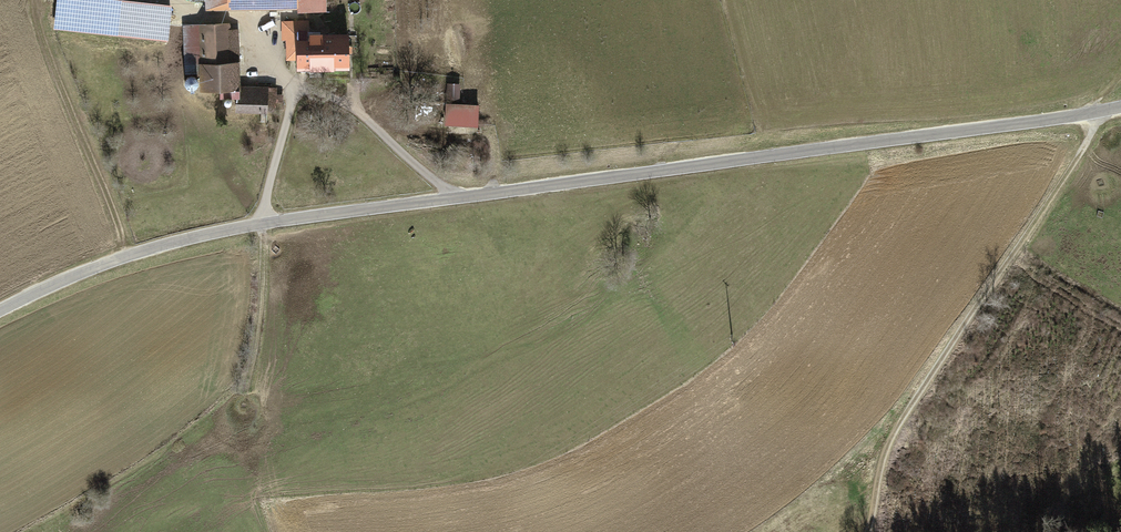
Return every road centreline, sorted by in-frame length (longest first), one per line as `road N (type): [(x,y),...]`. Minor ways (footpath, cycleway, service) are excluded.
road 1 (tertiary): [(0,315),(132,254),(260,224),(1120,106)]
road 2 (track): [(1100,111),(1017,253),(895,426),(867,531)]
road 3 (track): [(172,0),(242,22),(295,93)]

